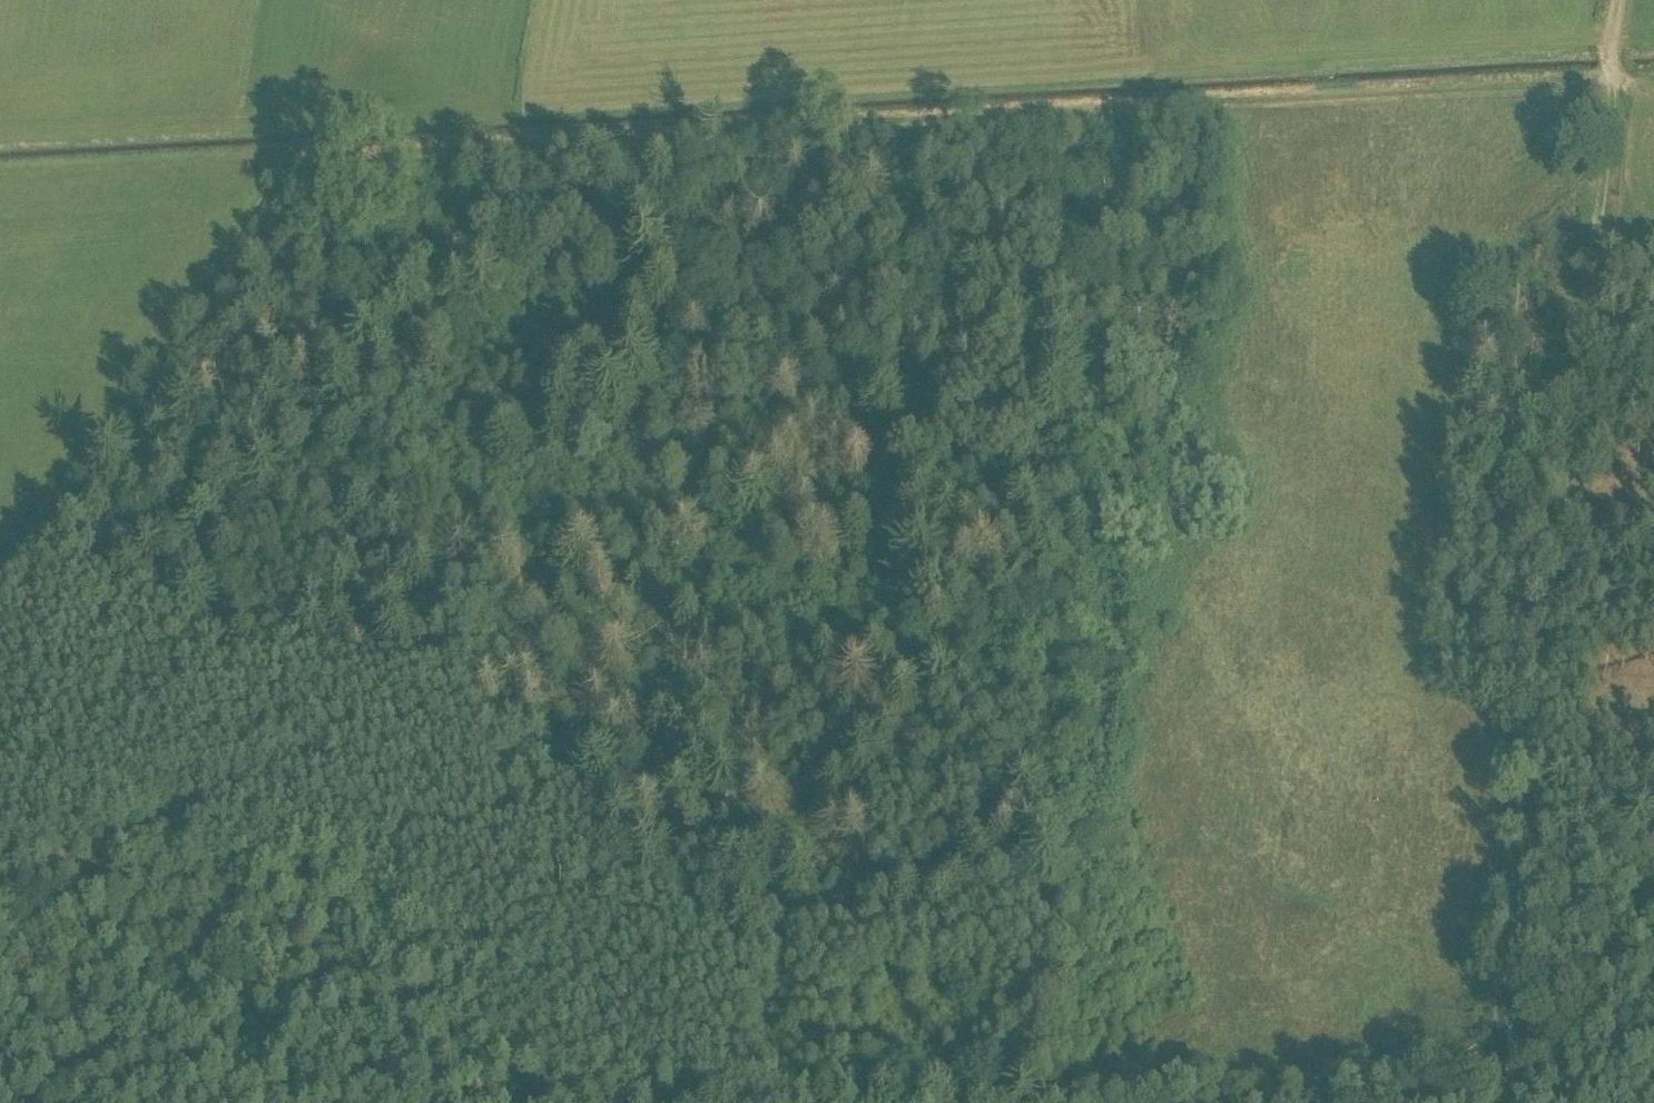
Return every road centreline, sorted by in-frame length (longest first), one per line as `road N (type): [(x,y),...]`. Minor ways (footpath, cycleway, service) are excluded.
road 1 (track): [(1500,1102),(1623,0)]

